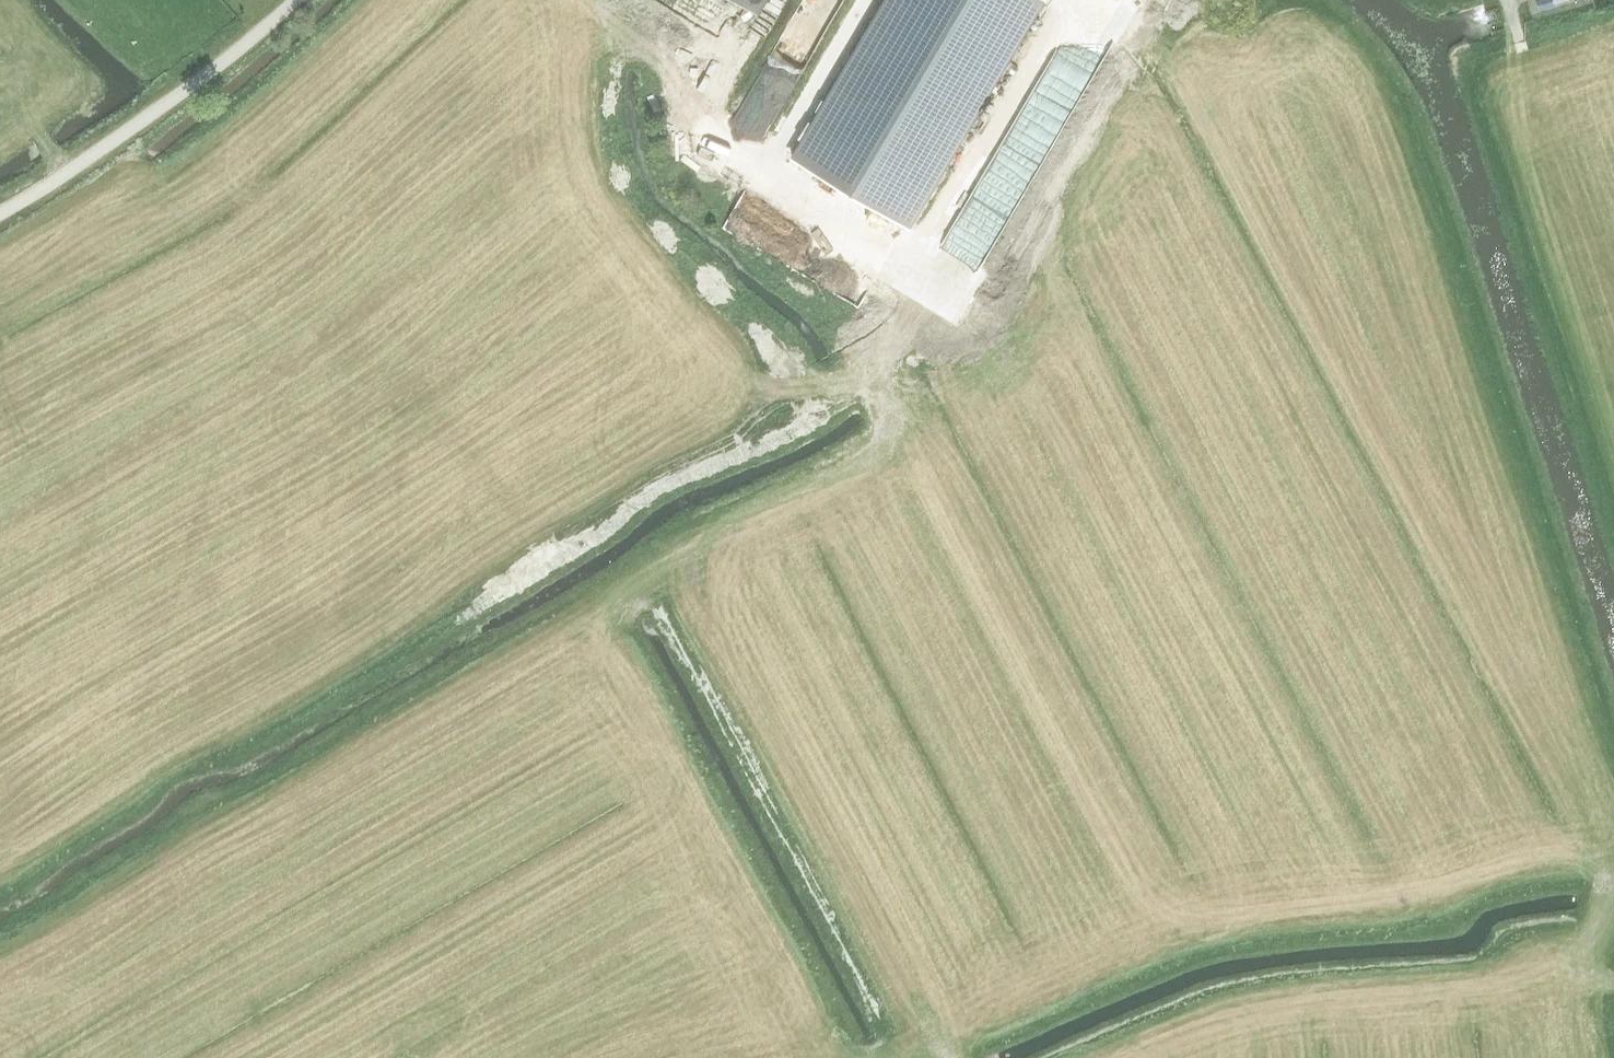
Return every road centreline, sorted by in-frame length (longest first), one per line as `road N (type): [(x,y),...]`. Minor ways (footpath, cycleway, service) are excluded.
road 1 (unclassified): [(0,215),(175,99),(296,0)]

